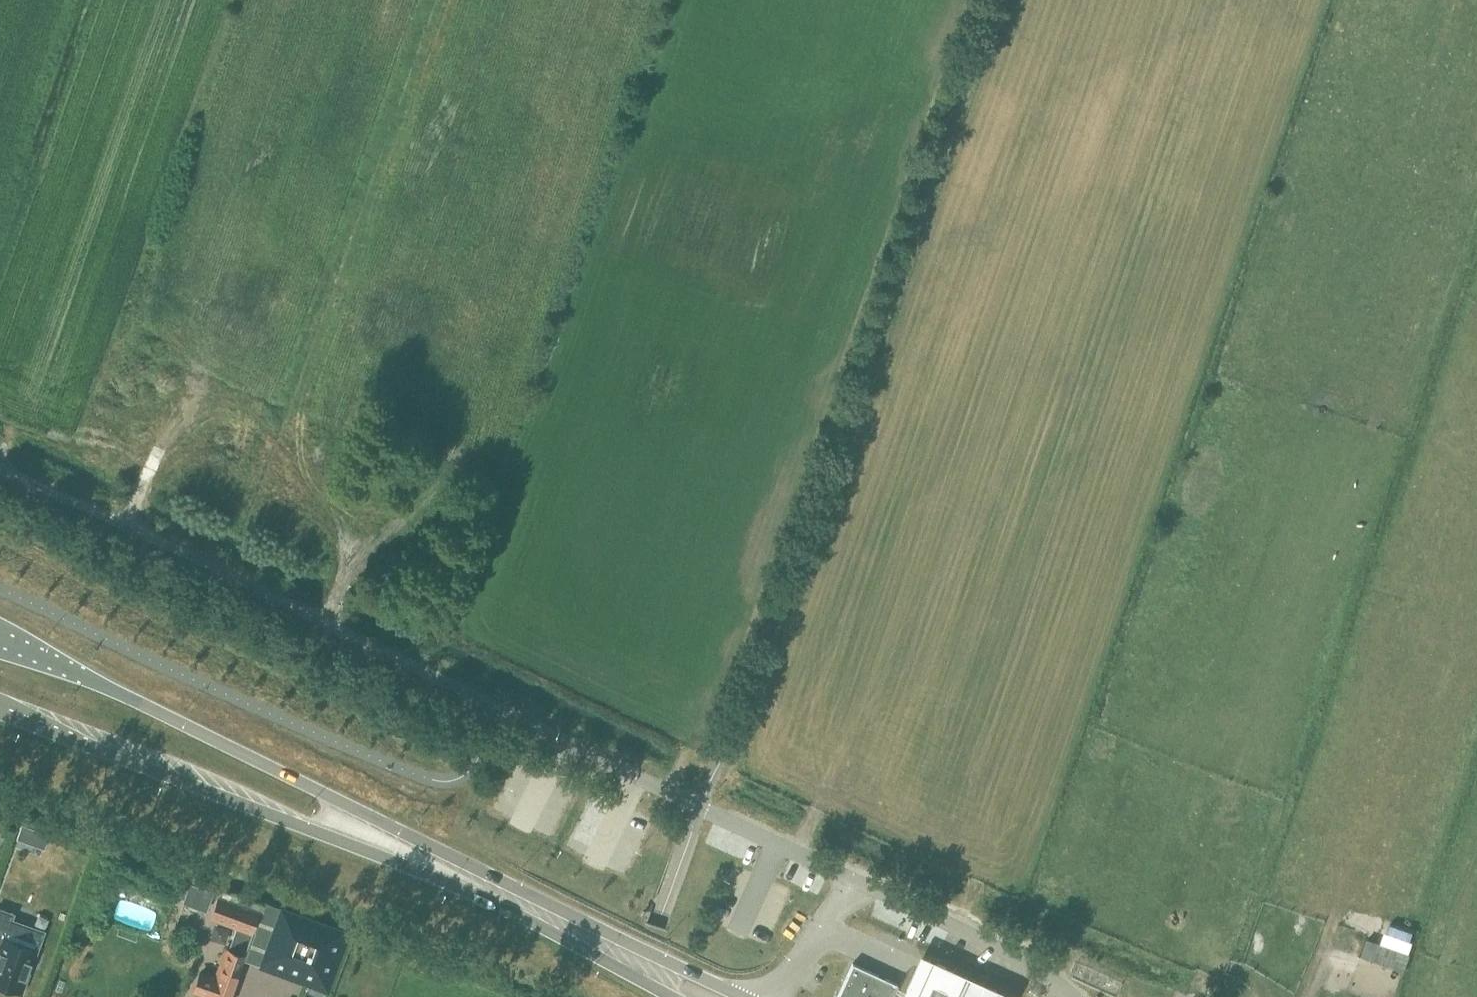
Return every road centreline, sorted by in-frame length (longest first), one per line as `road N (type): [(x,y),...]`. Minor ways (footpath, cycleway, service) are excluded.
road 1 (unclassified): [(1071,996),(1015,957),(496,710)]
road 2 (track): [(496,710),(0,472)]
road 3 (primary): [(374,837),(319,789),(0,639)]
road 4 (primary): [(0,707),(307,828),(374,837)]
road 5 (primary): [(374,837),(620,954)]
road 6 (primary): [(741,996),(690,971),(620,954)]

